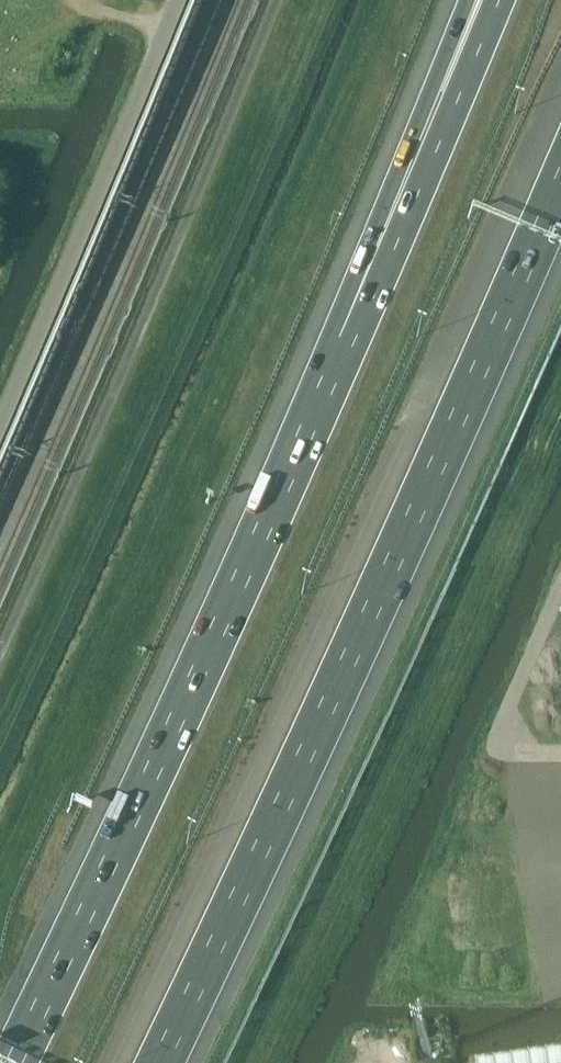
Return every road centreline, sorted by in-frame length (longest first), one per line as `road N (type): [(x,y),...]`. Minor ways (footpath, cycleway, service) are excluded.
road 1 (motorway): [(160,1062),(400,567),(560,189)]
road 2 (motorway): [(307,437),(4,1062)]
road 3 (motorway): [(494,0),(307,437)]
road 4 (unclassified): [(0,435),(185,0)]
road 5 (motorway): [(473,0),(307,437)]

